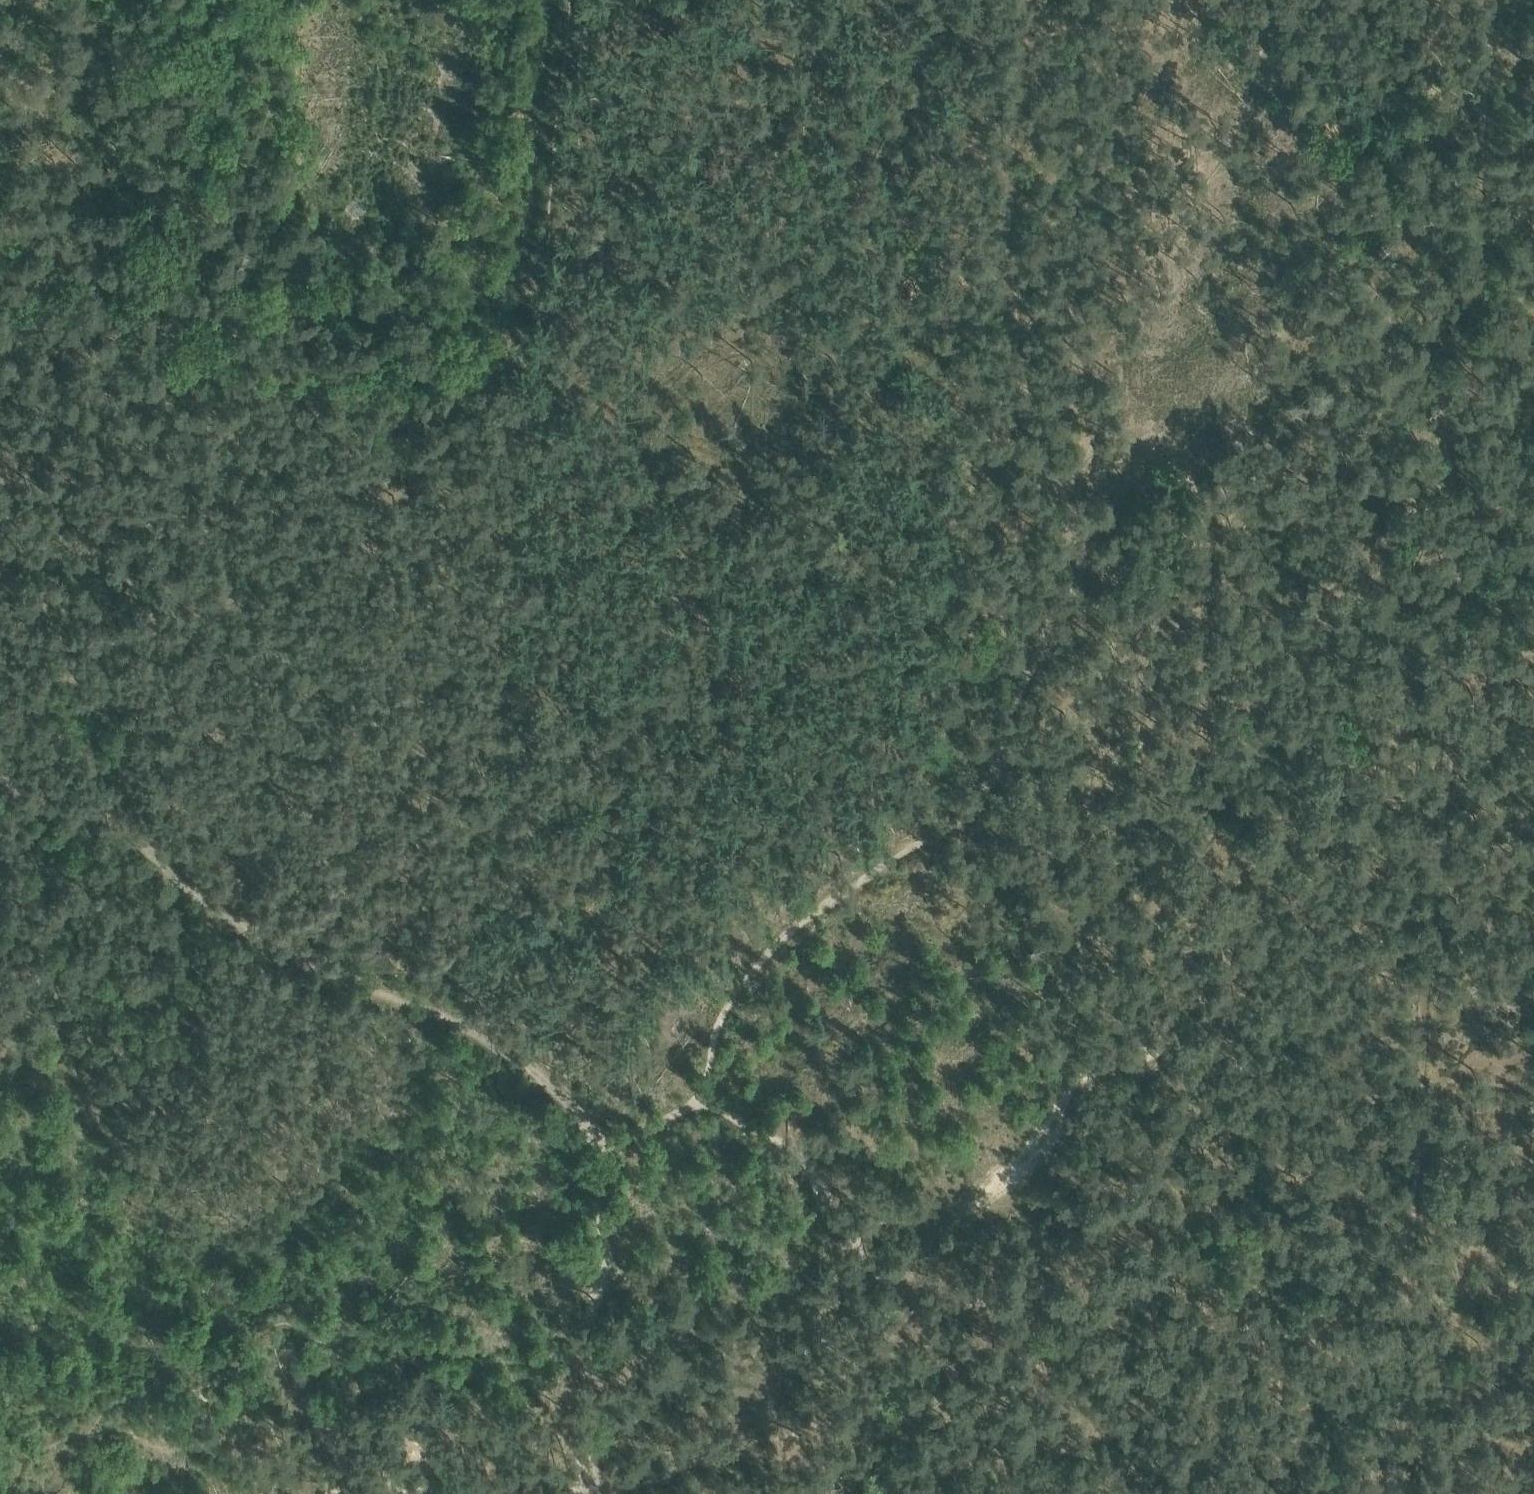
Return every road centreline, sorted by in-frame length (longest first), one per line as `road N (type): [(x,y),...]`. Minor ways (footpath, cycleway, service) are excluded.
road 1 (track): [(570,0),(532,231),(491,306)]

